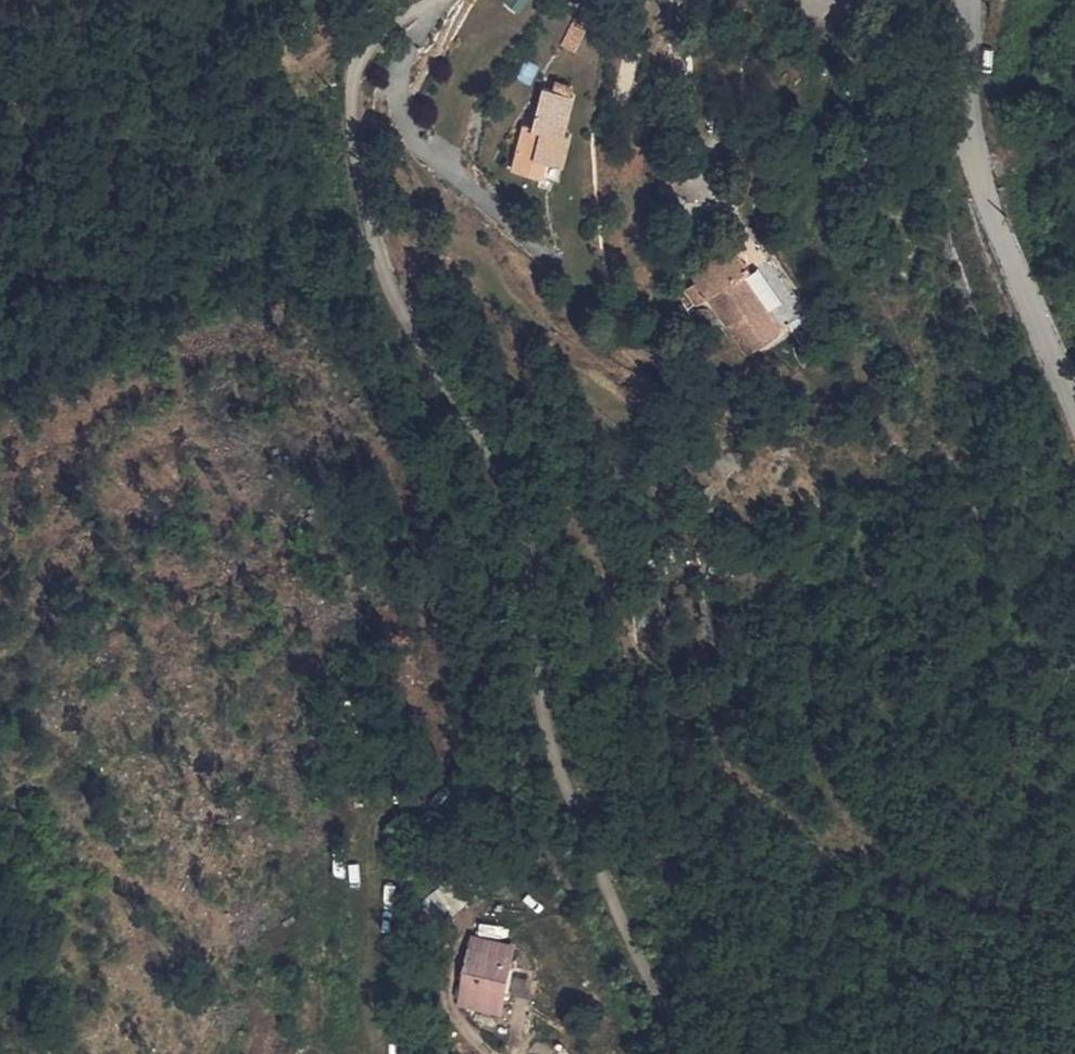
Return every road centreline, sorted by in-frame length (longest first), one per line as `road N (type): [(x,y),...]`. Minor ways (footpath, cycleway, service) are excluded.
road 1 (residential): [(431,0),(373,41),(356,79),(354,152),(391,287),(502,455),(543,621),(533,698),(677,1053)]
road 2 (tertiary): [(1074,411),(993,221),(971,133),(965,0)]

